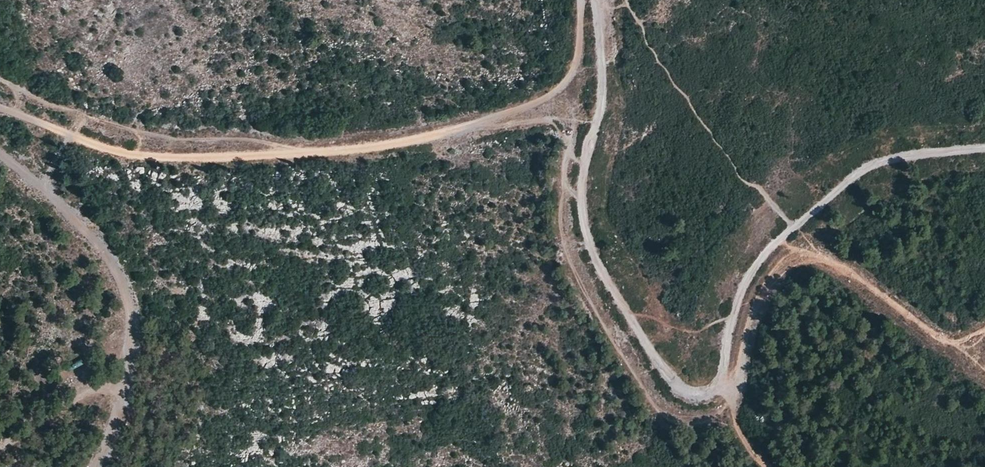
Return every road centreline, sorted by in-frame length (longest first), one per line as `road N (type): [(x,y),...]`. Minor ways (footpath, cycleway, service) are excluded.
road 1 (unclassified): [(984,149),(903,155),(864,168),(770,243),(743,279),(722,371),(707,396),(691,397),(648,349),(586,239),(579,203),(601,103),(592,0)]
road 2 (track): [(582,0),(577,66),(564,87),(460,131),(386,148),(295,157),(135,157),(0,110)]
road 3 (track): [(714,386),(734,392),(740,340),(755,300),(792,248),(822,254),(955,345)]
road 4 (track): [(0,158),(88,238),(130,318),(125,379),(97,466)]
road 5 (track): [(0,446),(68,391),(121,395)]

